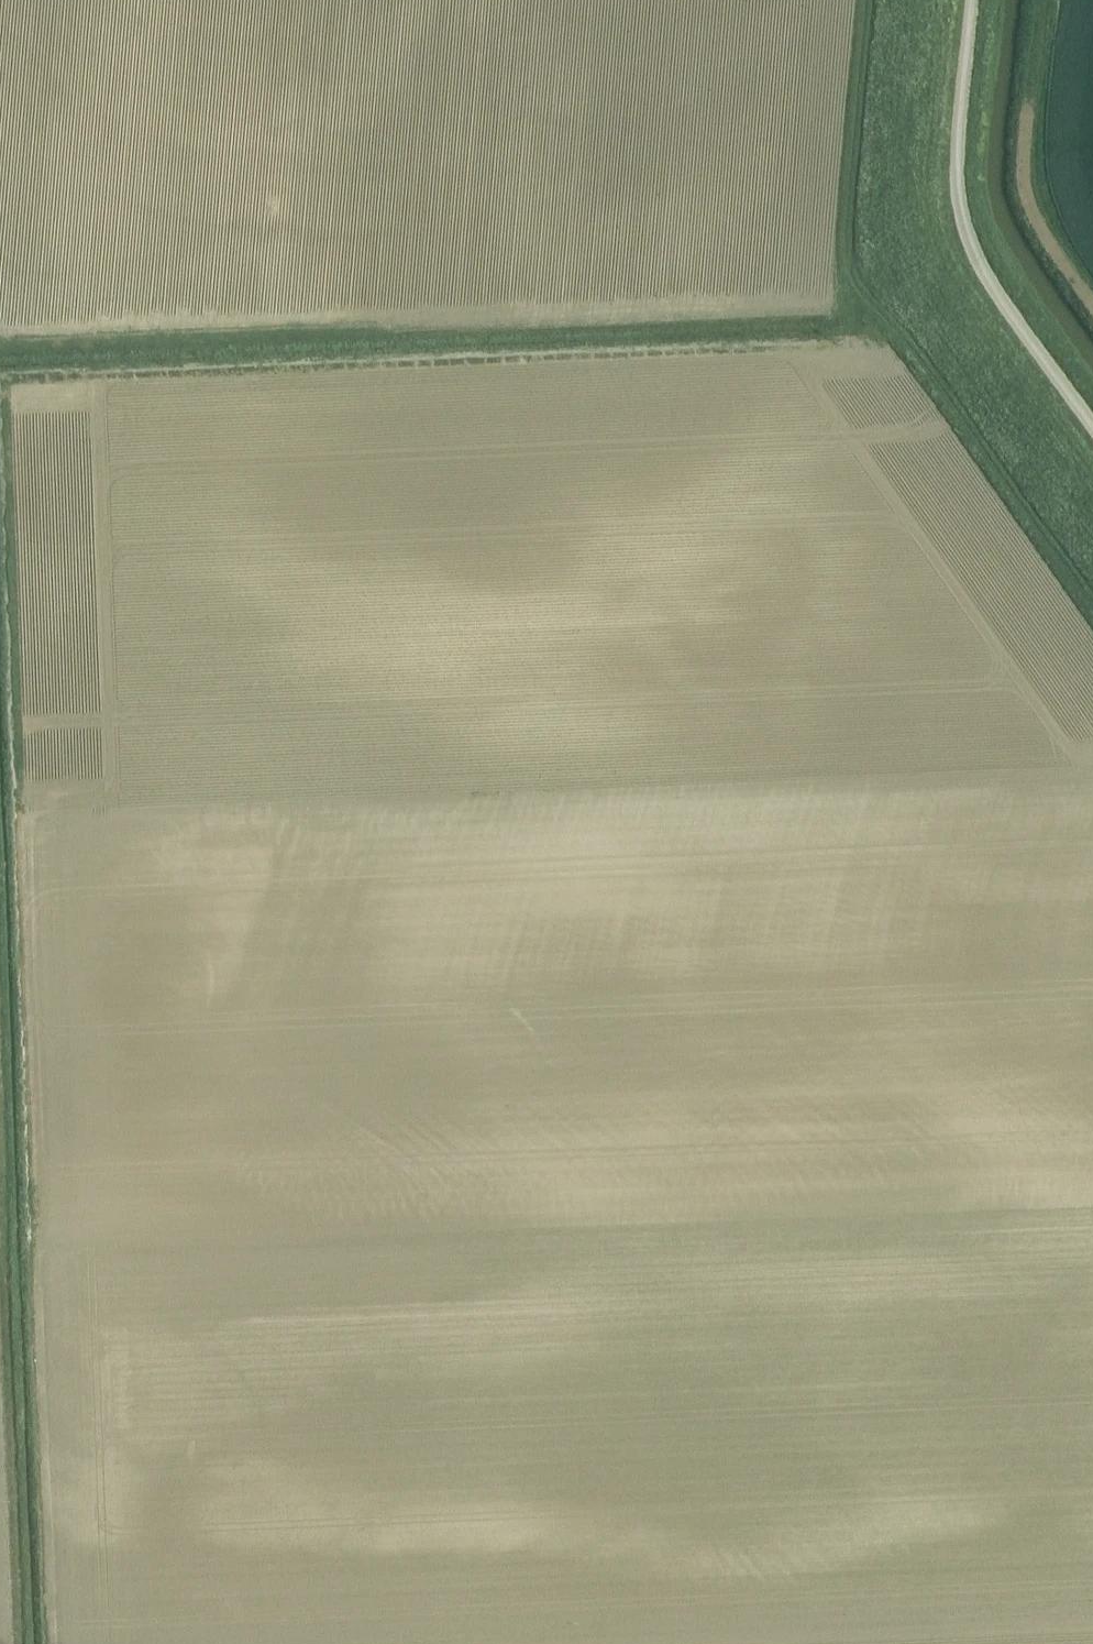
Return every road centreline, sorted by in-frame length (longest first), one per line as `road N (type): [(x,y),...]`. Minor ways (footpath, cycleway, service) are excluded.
road 1 (unclassified): [(1092,422),(995,288),(961,213),(957,166),(974,0)]

